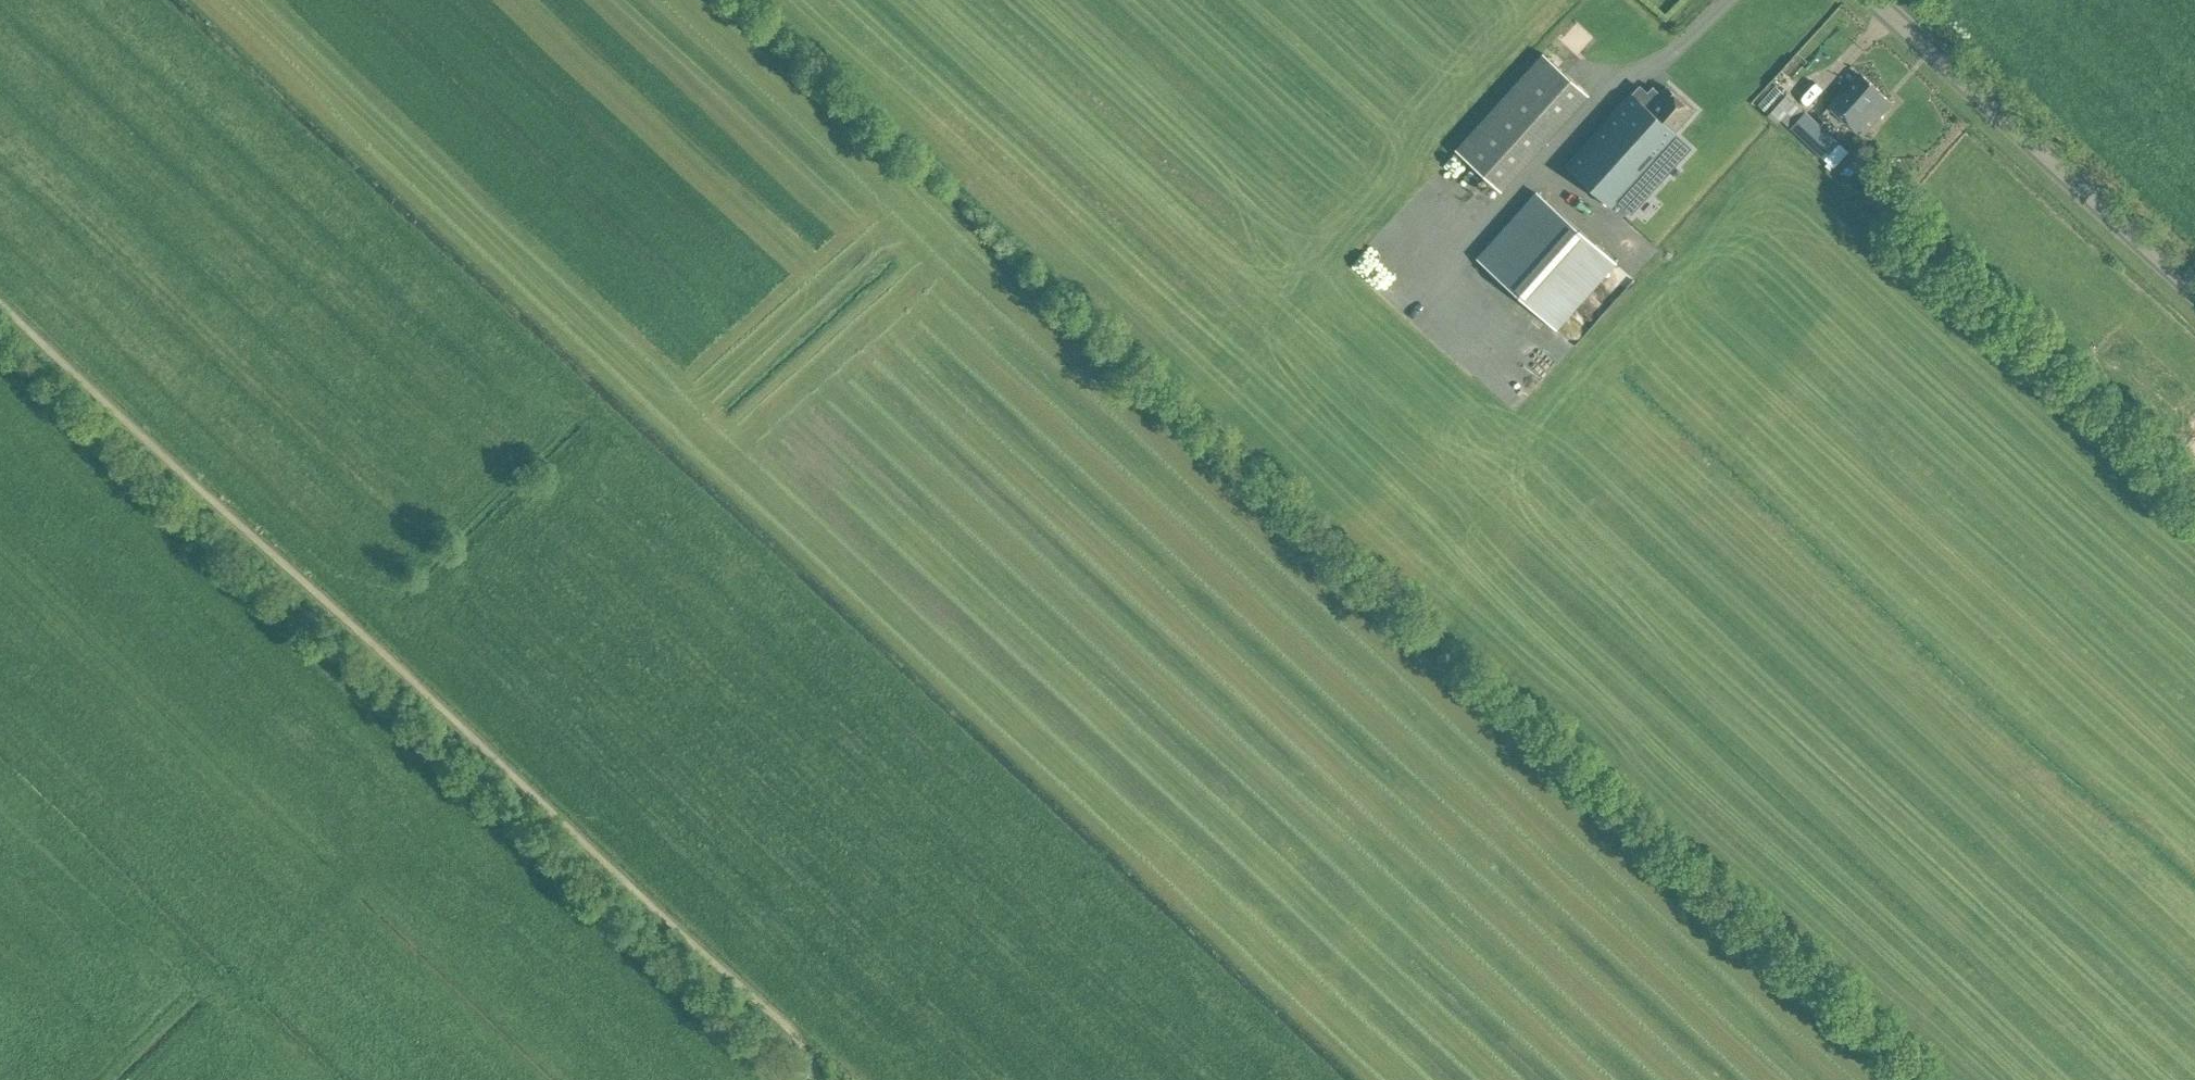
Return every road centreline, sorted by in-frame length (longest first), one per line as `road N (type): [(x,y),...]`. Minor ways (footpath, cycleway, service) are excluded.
road 1 (tertiary): [(2194,293),(1870,0)]

